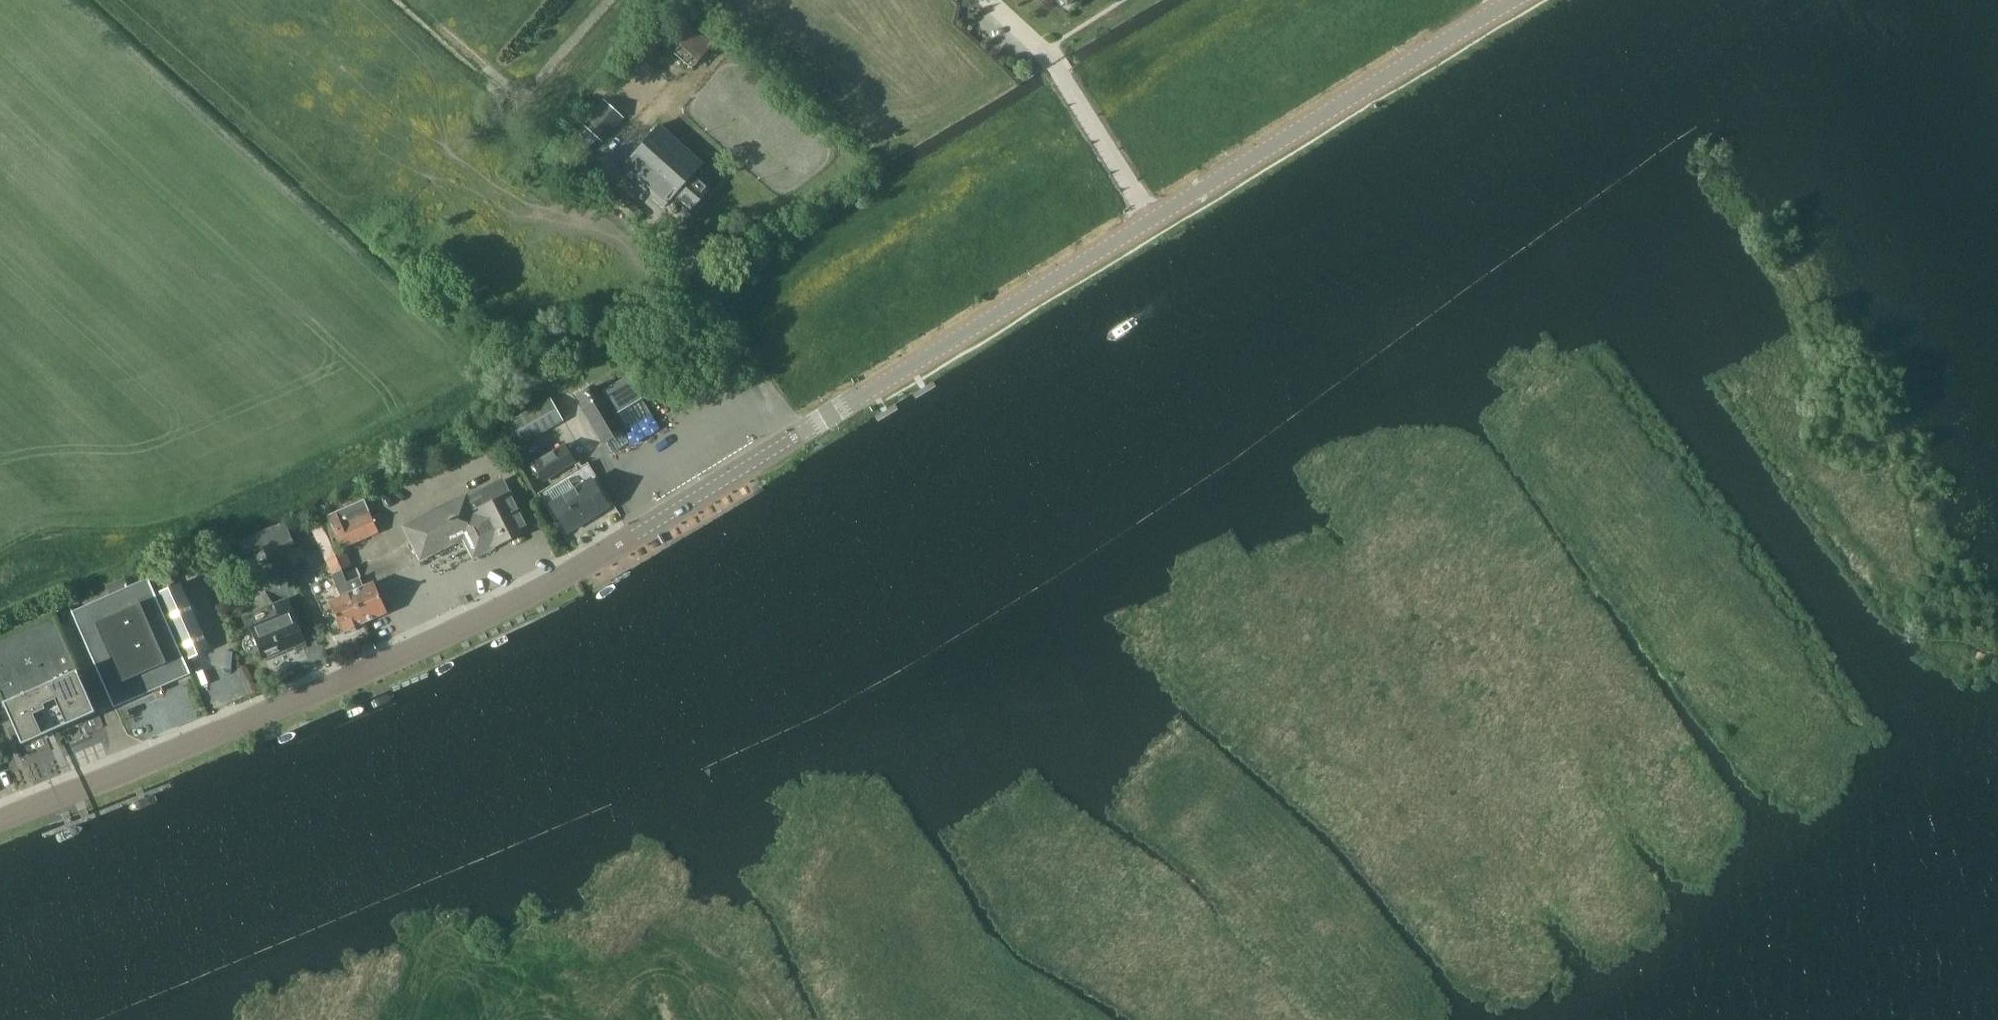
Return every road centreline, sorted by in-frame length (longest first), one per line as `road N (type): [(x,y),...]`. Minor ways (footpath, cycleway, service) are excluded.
road 1 (tertiary): [(0,820),(249,724),(582,573),(1523,0)]

